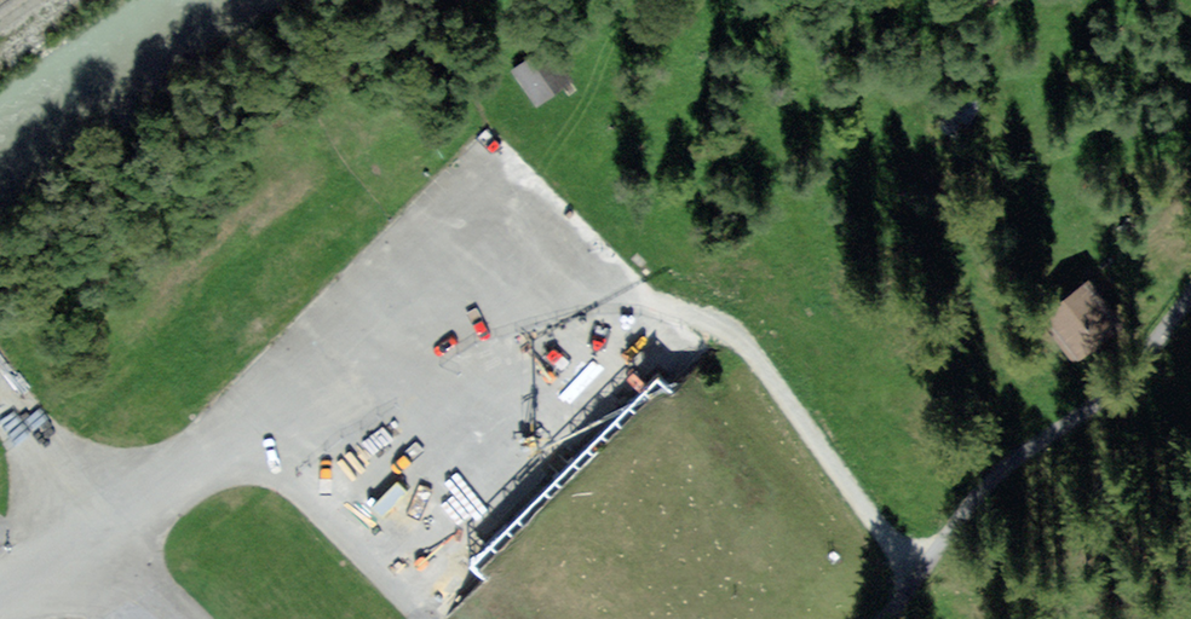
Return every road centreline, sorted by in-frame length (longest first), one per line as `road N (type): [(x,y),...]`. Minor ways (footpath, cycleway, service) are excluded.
road 1 (unclassified): [(0,593),(368,358),(420,353),(450,367),(538,447)]
road 2 (track): [(922,565),(733,329),(670,307),(420,353)]
road 3 (track): [(1190,291),(1123,385),(1008,466),(922,565)]

